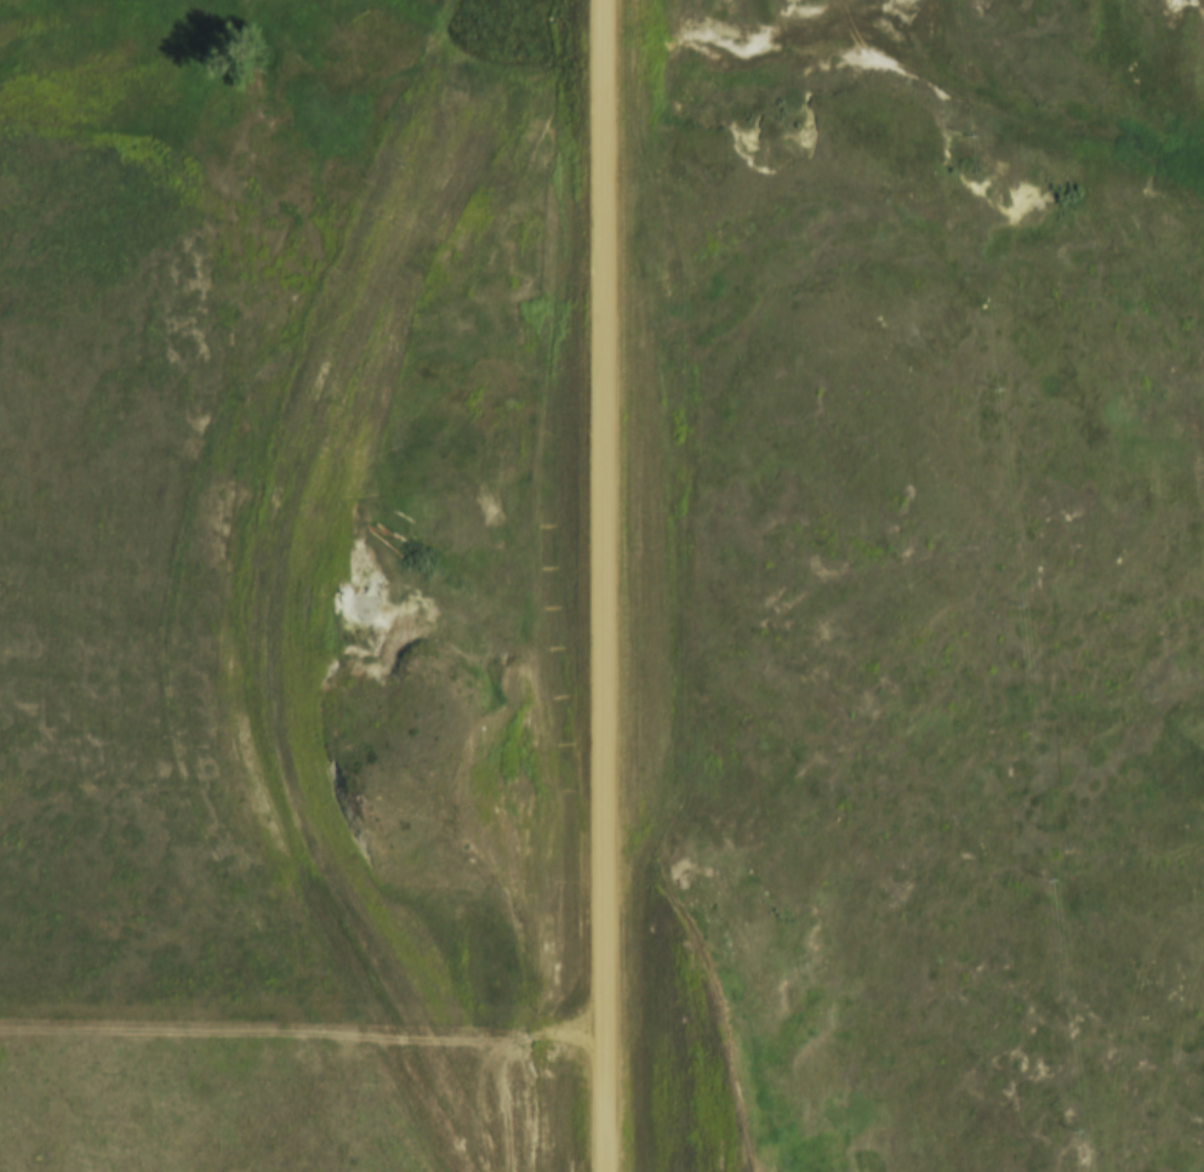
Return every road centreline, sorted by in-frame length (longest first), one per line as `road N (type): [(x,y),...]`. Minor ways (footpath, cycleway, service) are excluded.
road 1 (tertiary): [(491,1171),(299,801),(279,660),(292,528),(313,456),(494,0)]

